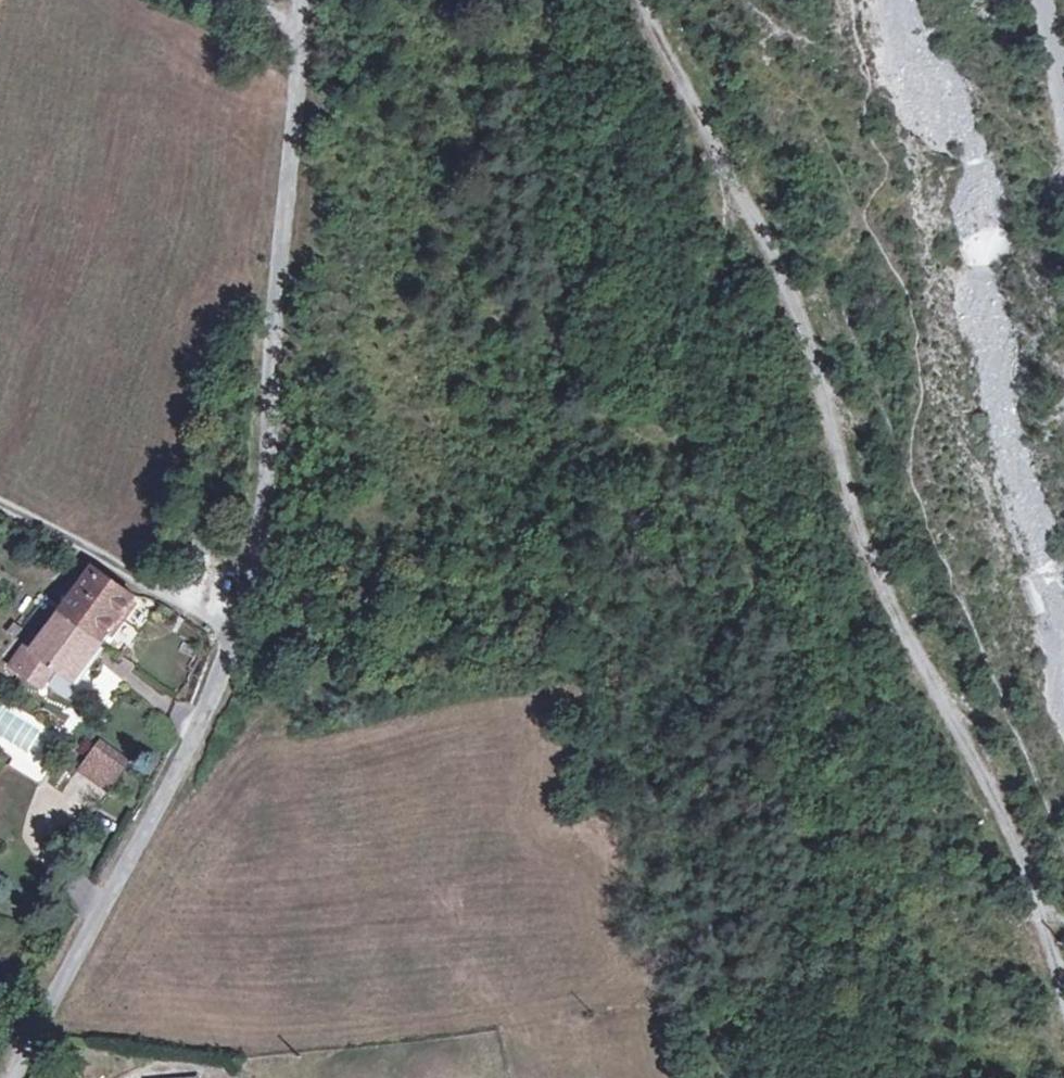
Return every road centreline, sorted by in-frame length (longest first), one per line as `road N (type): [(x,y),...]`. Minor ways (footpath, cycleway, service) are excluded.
road 1 (track): [(634,0),(804,320),(863,553),(951,726),(977,759),(1063,993)]
road 2 (residential): [(235,633),(263,532),(298,0)]
road 3 (residential): [(9,1077),(171,774),(235,633)]
road 4 (residential): [(235,633),(0,502)]

